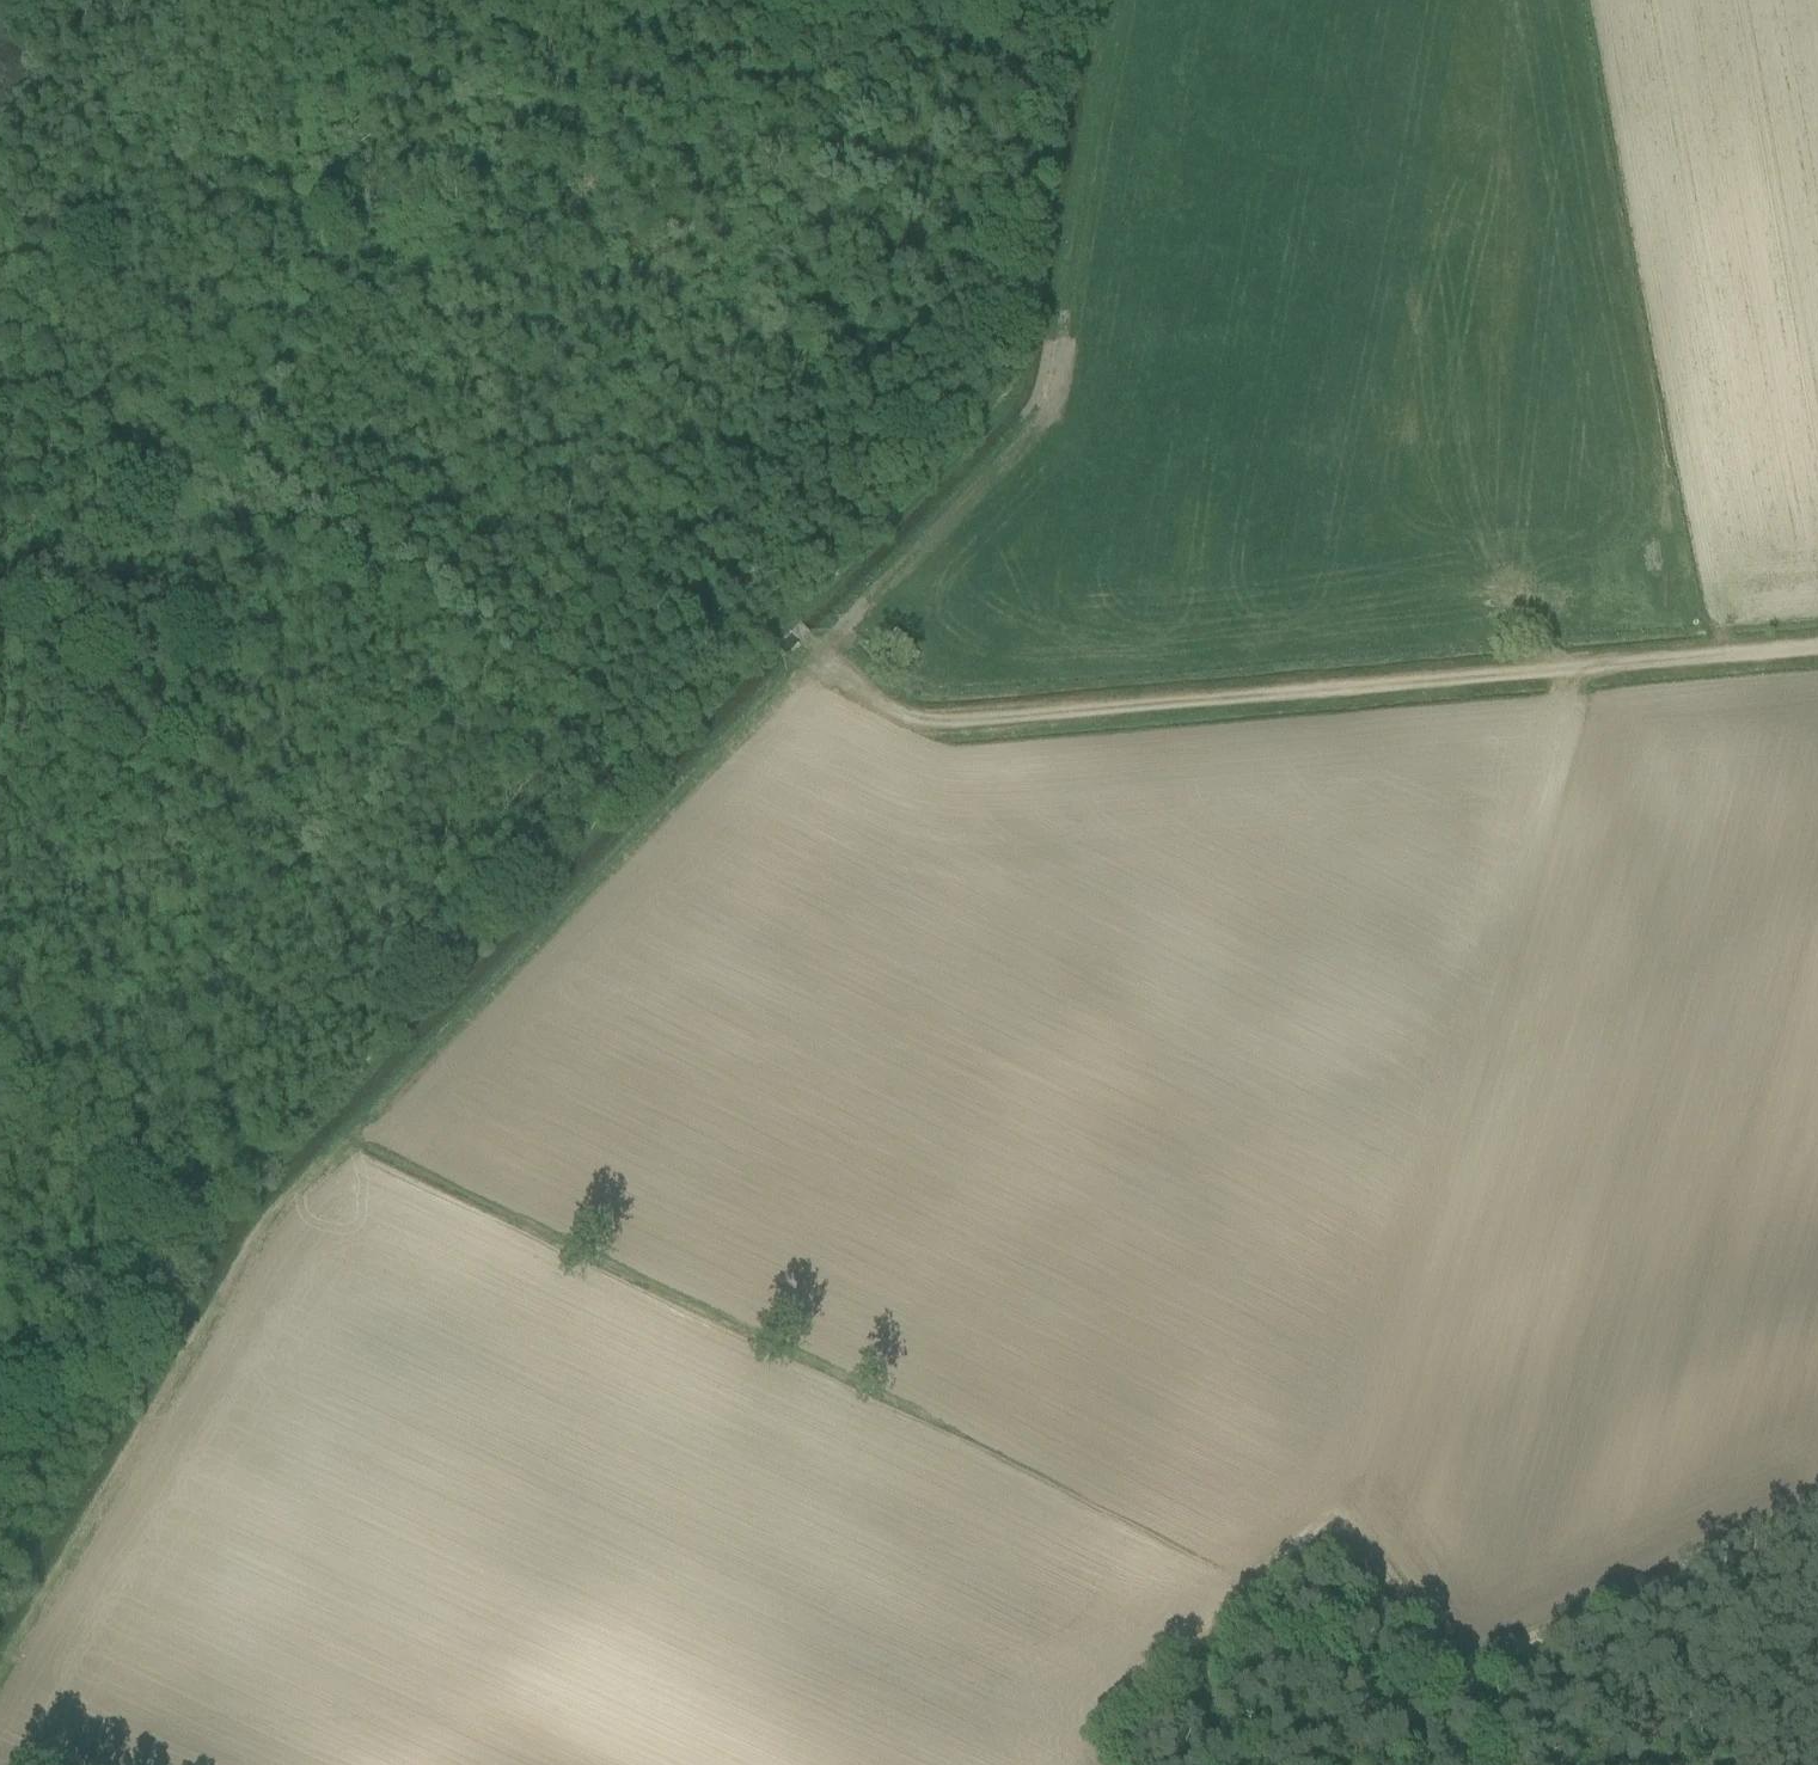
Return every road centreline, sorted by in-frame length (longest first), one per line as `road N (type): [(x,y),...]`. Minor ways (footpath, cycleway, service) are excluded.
road 1 (track): [(814,649),(874,712),(930,725),(1817,646)]
road 2 (track): [(1509,1764),(1484,1706),(1481,1685),(1491,1668),(1521,1646),(1817,1524)]

